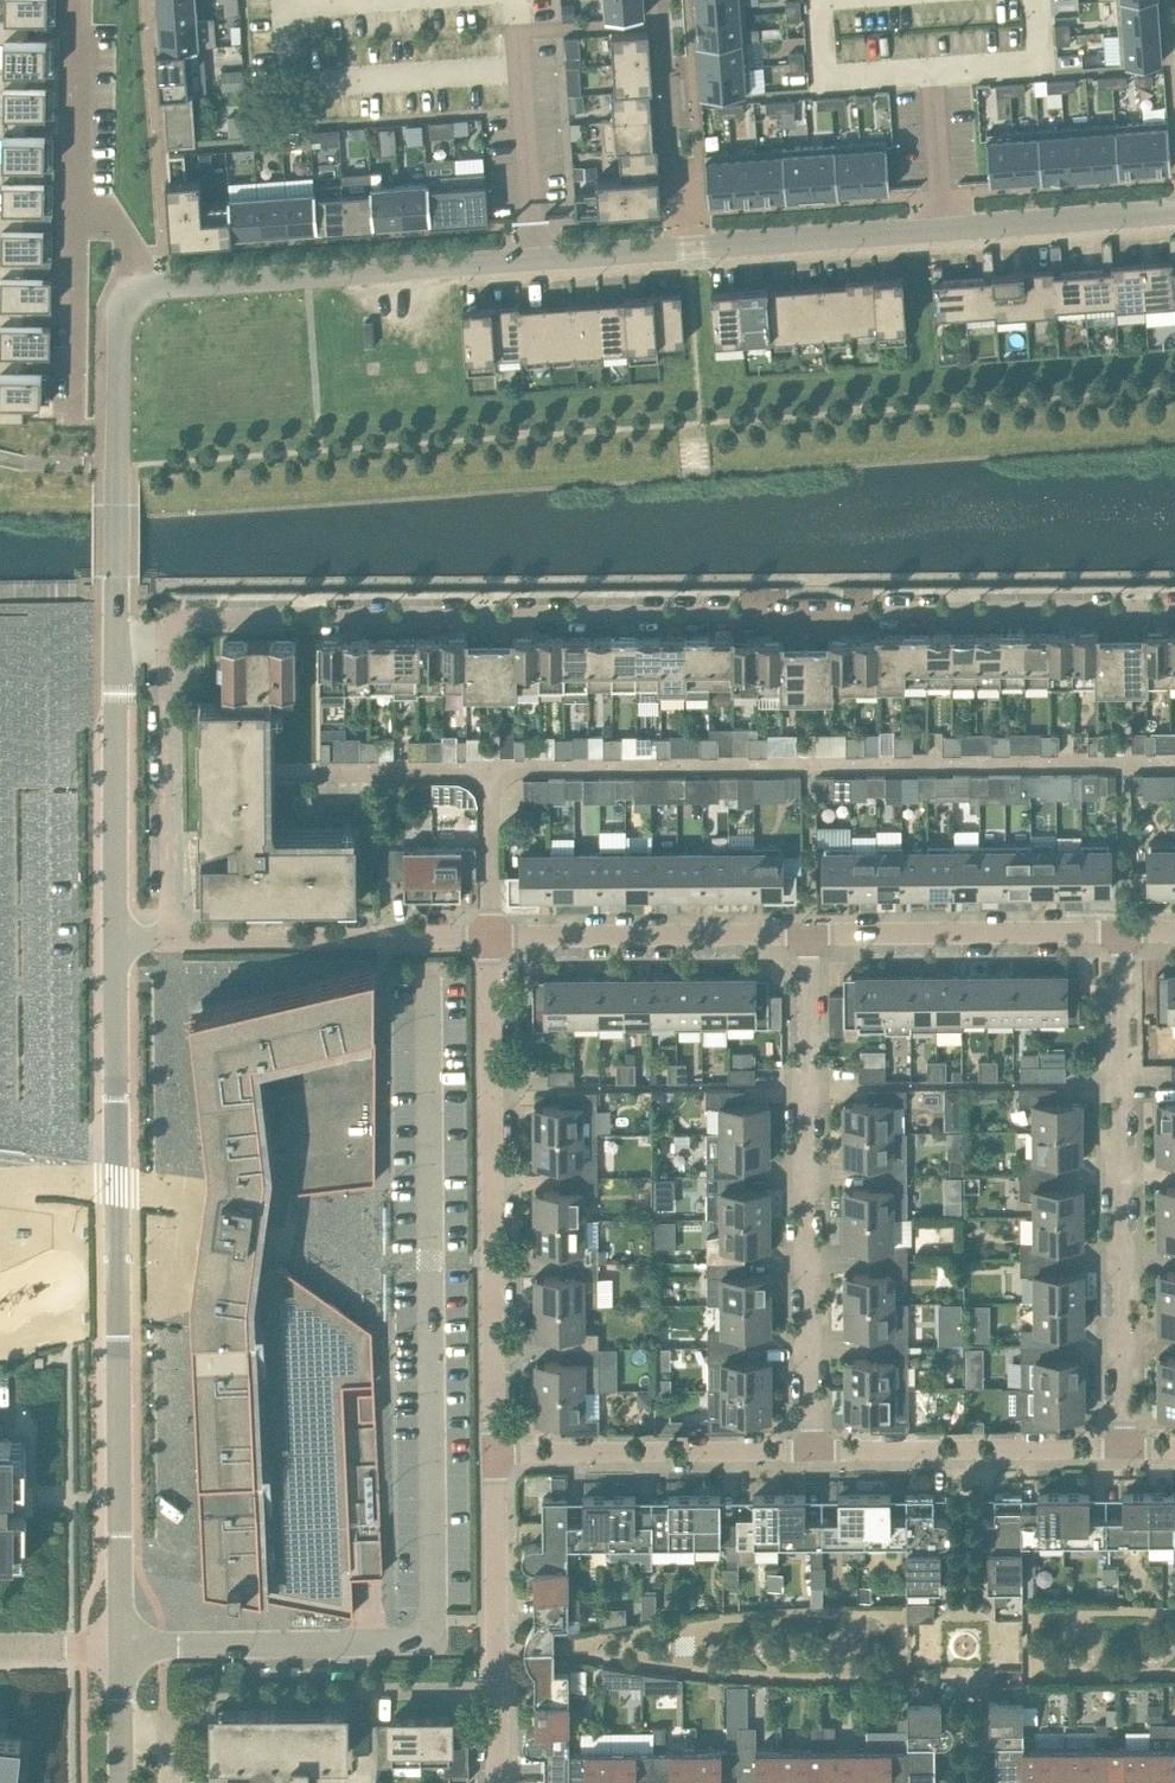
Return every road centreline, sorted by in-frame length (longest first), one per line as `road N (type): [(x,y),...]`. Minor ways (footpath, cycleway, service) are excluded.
road 1 (residential): [(163,646),(179,620),(198,615),(1174,607)]
road 2 (tertiary): [(1174,214),(164,287)]
road 3 (residential): [(123,1649),(432,1645),(431,975)]
road 4 (tertiary): [(120,1546),(117,938)]
road 5 (residential): [(811,1451),(810,927)]
road 6 (residential): [(1125,1449),(1123,928)]
road 7 (residential): [(496,1453),(489,934)]
road 8 (tertiary): [(113,650),(121,314),(142,289)]
road 9 (residential): [(499,1782),(496,1453)]
road 10 (residential): [(167,937),(489,934)]
road 11 (residential): [(489,934),(810,927)]
road 12 (residential): [(496,1453),(811,1451)]
road 13 (residential): [(811,1451),(1125,1449)]
road 14 (residential): [(810,927),(1123,928)]
road 15 (residential): [(163,646),(167,937)]
road 16 (tertiary): [(117,938),(113,650)]
road 17 (residential): [(74,422),(78,211)]
road 18 (residential): [(78,211),(80,0)]
road 19 (residential): [(0,1651),(123,1649)]

